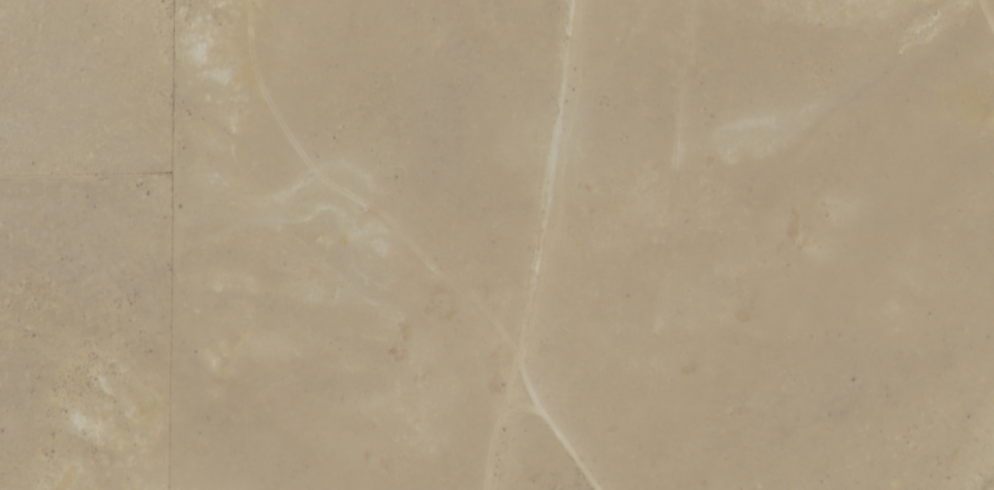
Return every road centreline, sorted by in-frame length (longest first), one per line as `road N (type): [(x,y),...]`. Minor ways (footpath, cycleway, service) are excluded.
road 1 (track): [(507,489),(516,379),(576,0)]

